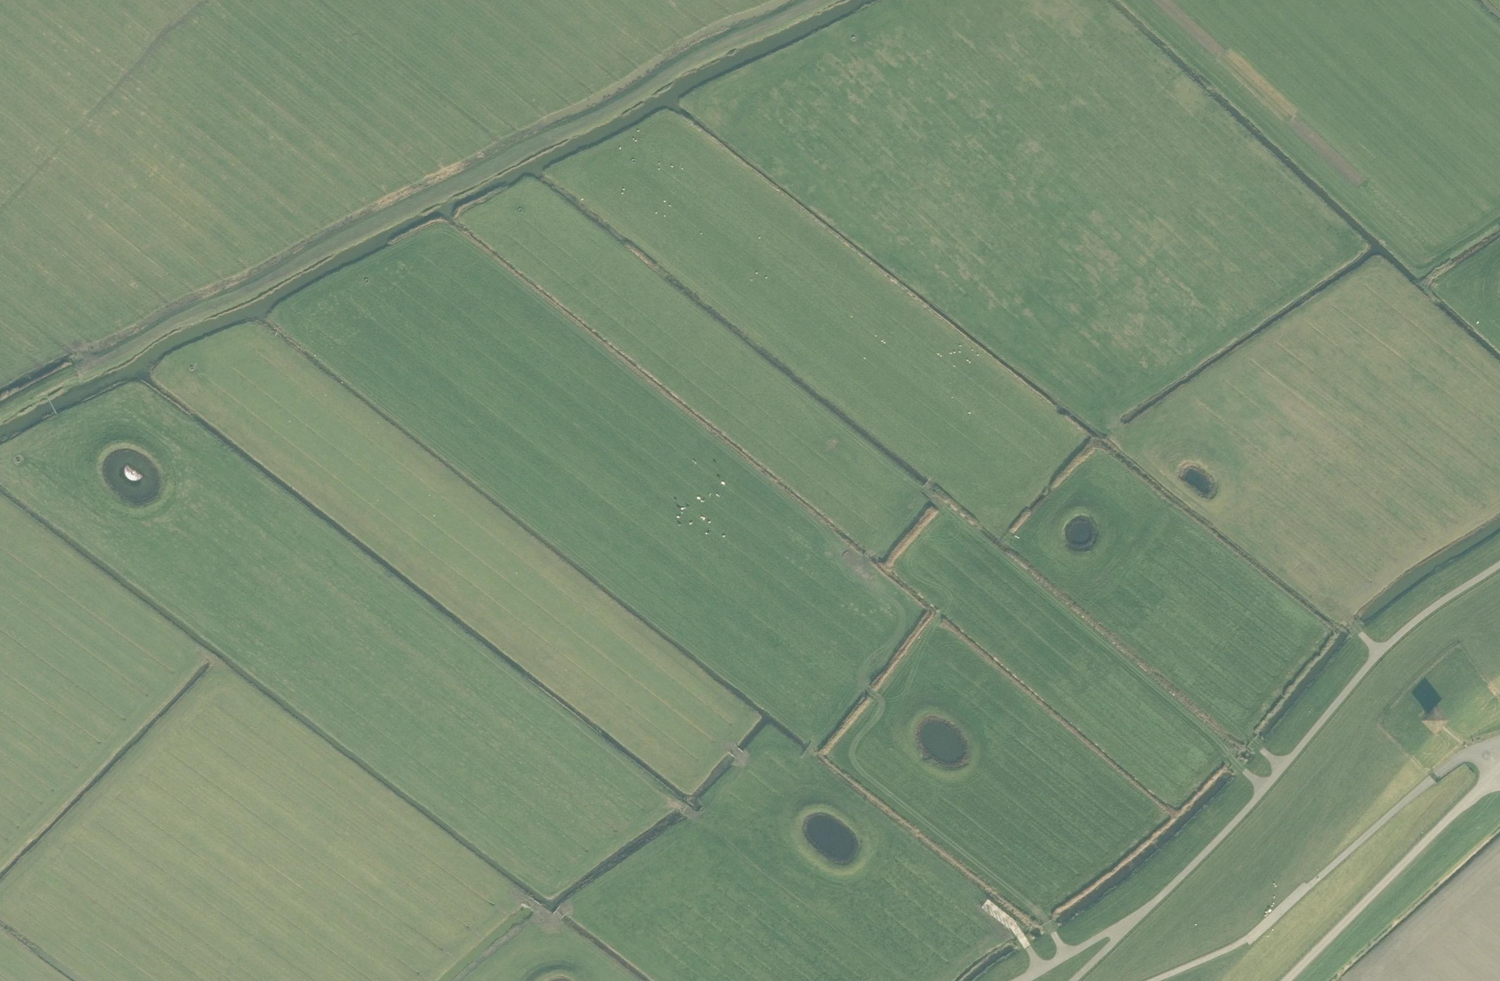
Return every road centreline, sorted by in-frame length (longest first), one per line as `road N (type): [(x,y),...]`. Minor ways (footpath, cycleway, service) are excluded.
road 1 (unclassified): [(1287,980),(1499,771)]

